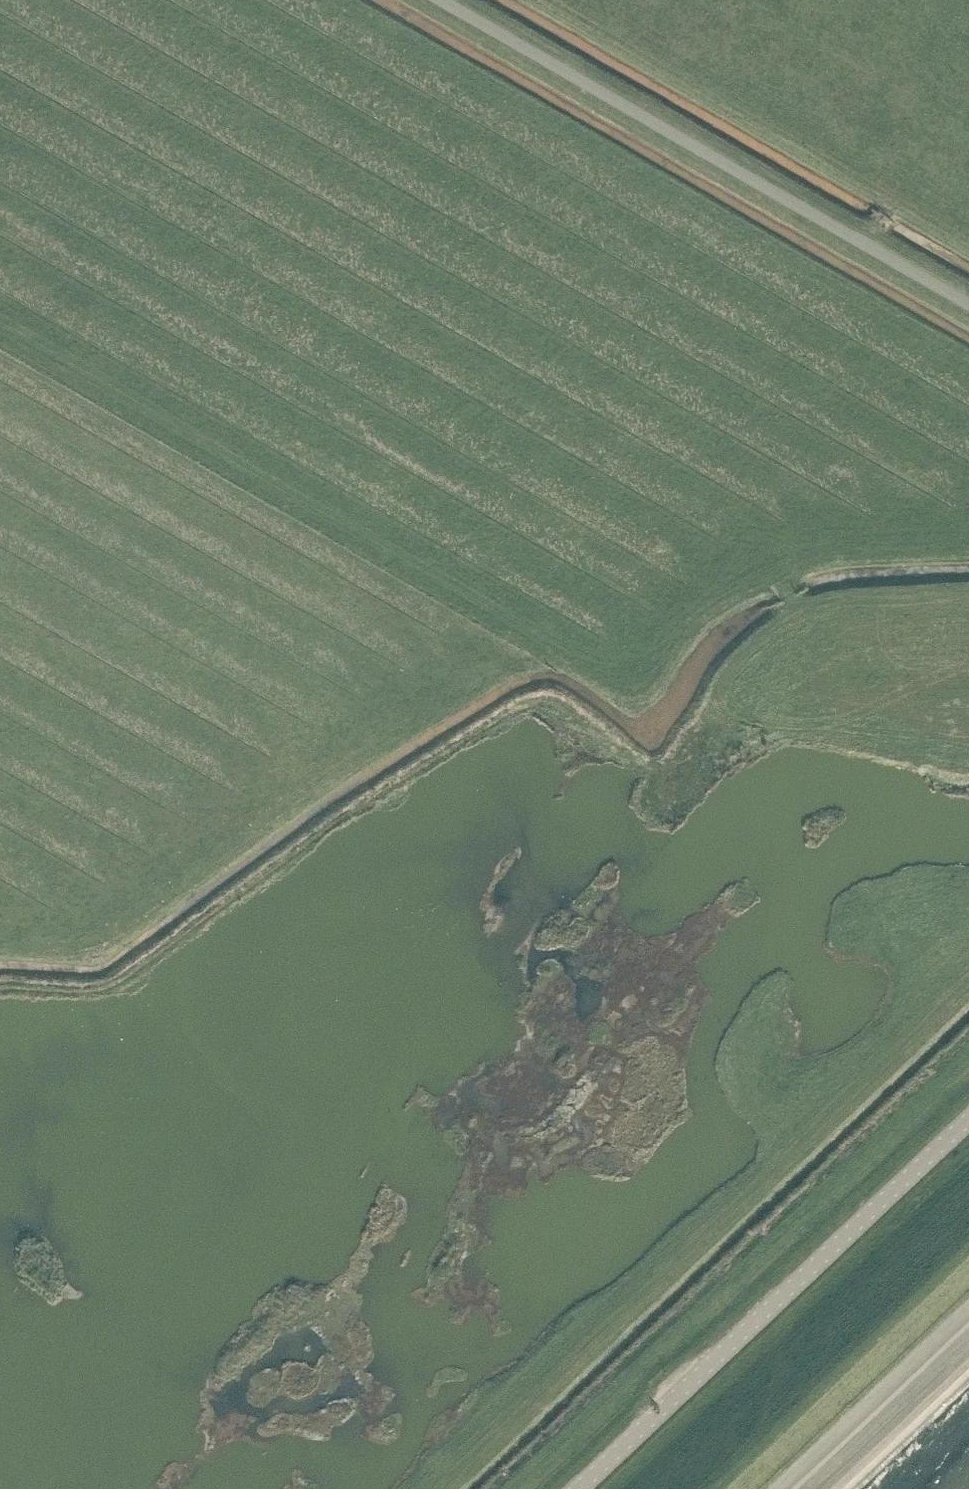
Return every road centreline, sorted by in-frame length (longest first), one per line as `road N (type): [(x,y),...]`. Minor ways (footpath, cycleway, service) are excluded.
road 1 (unclassified): [(440,0),(968,304)]
road 2 (tertiary): [(576,1488),(968,1116)]

